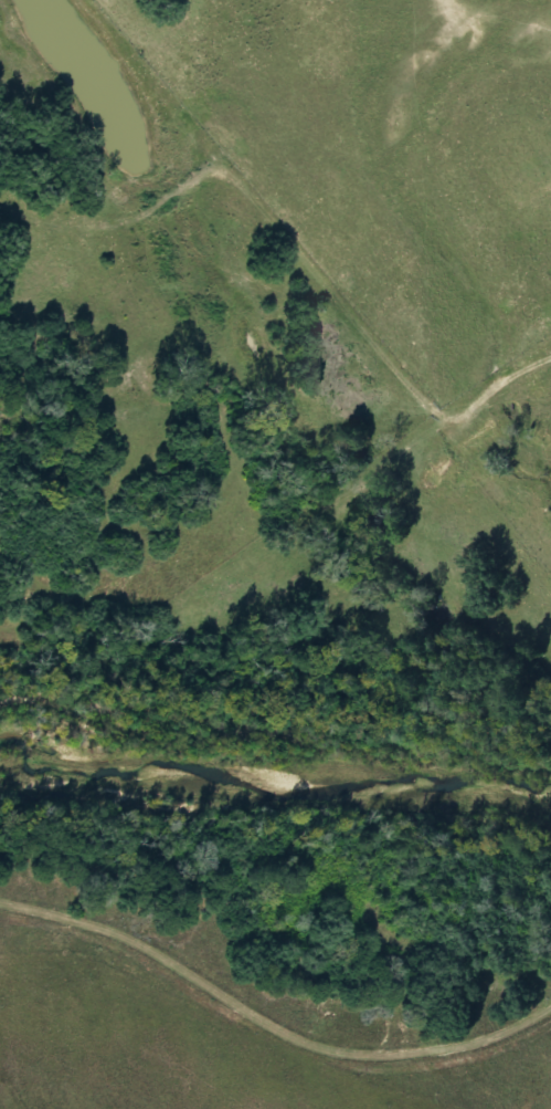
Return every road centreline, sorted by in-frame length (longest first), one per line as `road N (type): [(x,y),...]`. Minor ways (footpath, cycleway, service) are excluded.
road 1 (track): [(0,902),(25,904),(172,962),(303,1044),(439,1050),(497,1039),(550,1010)]

